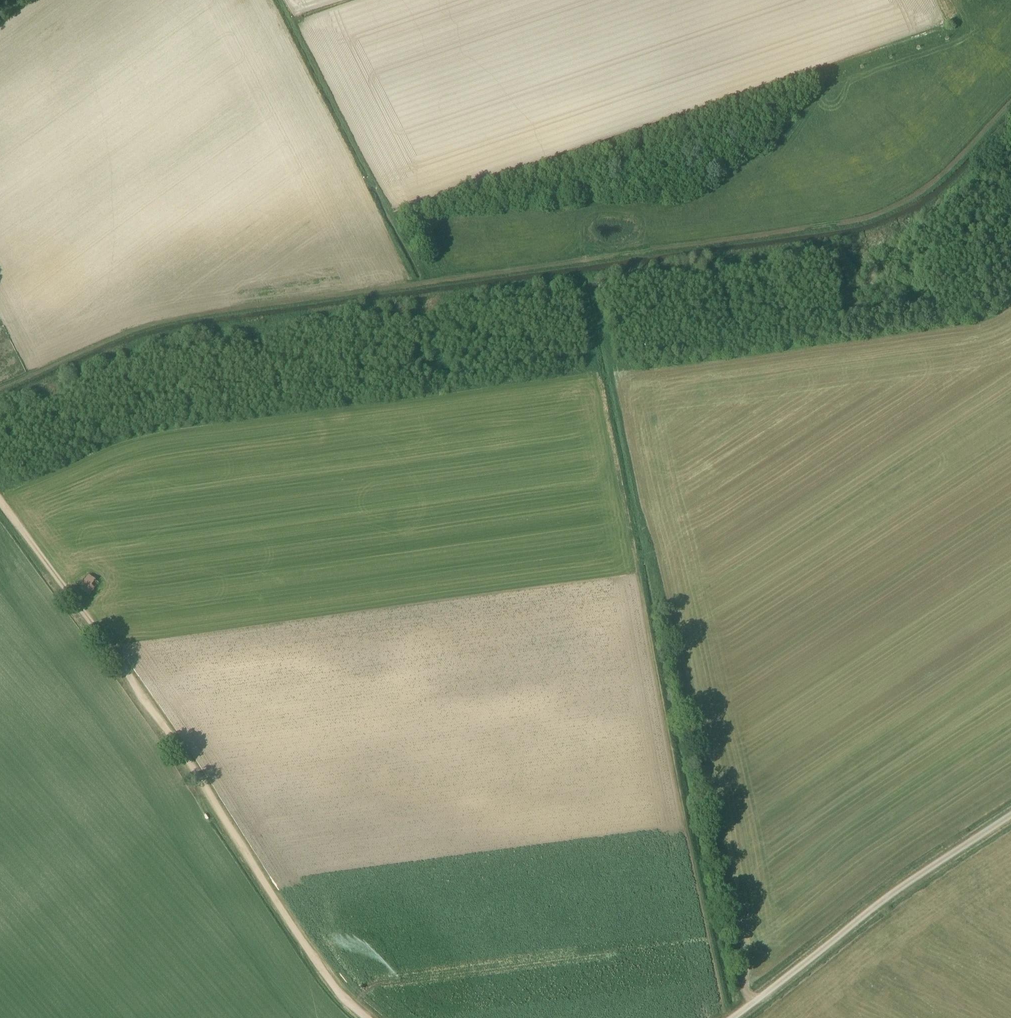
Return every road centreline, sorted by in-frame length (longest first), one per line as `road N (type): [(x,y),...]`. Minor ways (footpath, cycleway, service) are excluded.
road 1 (track): [(0,499),(149,702),(301,938),(367,1017)]
road 2 (unclassified): [(732,1017),(890,894),(1010,814)]

